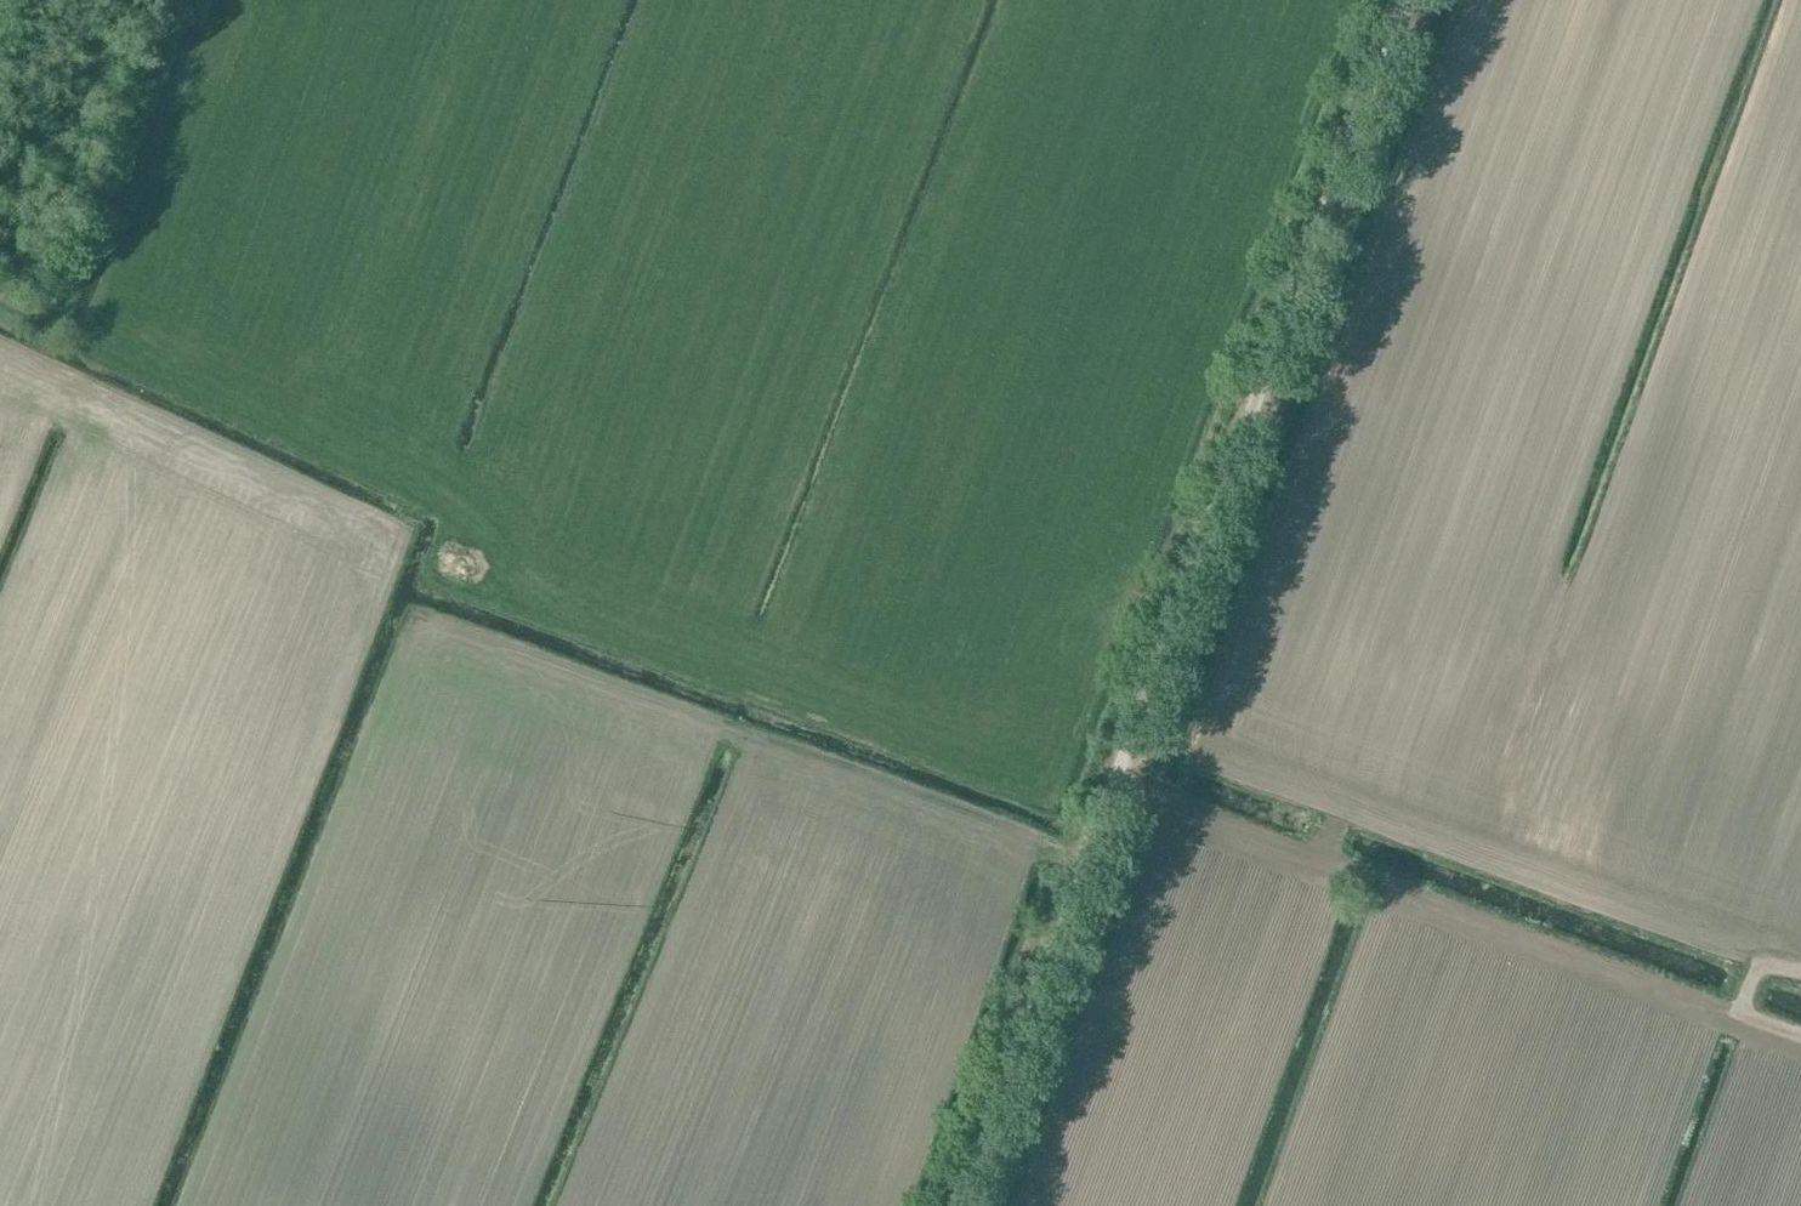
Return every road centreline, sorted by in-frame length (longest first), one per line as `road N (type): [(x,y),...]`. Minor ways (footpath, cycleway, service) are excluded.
road 1 (unclassified): [(946,1205),(1398,0)]

